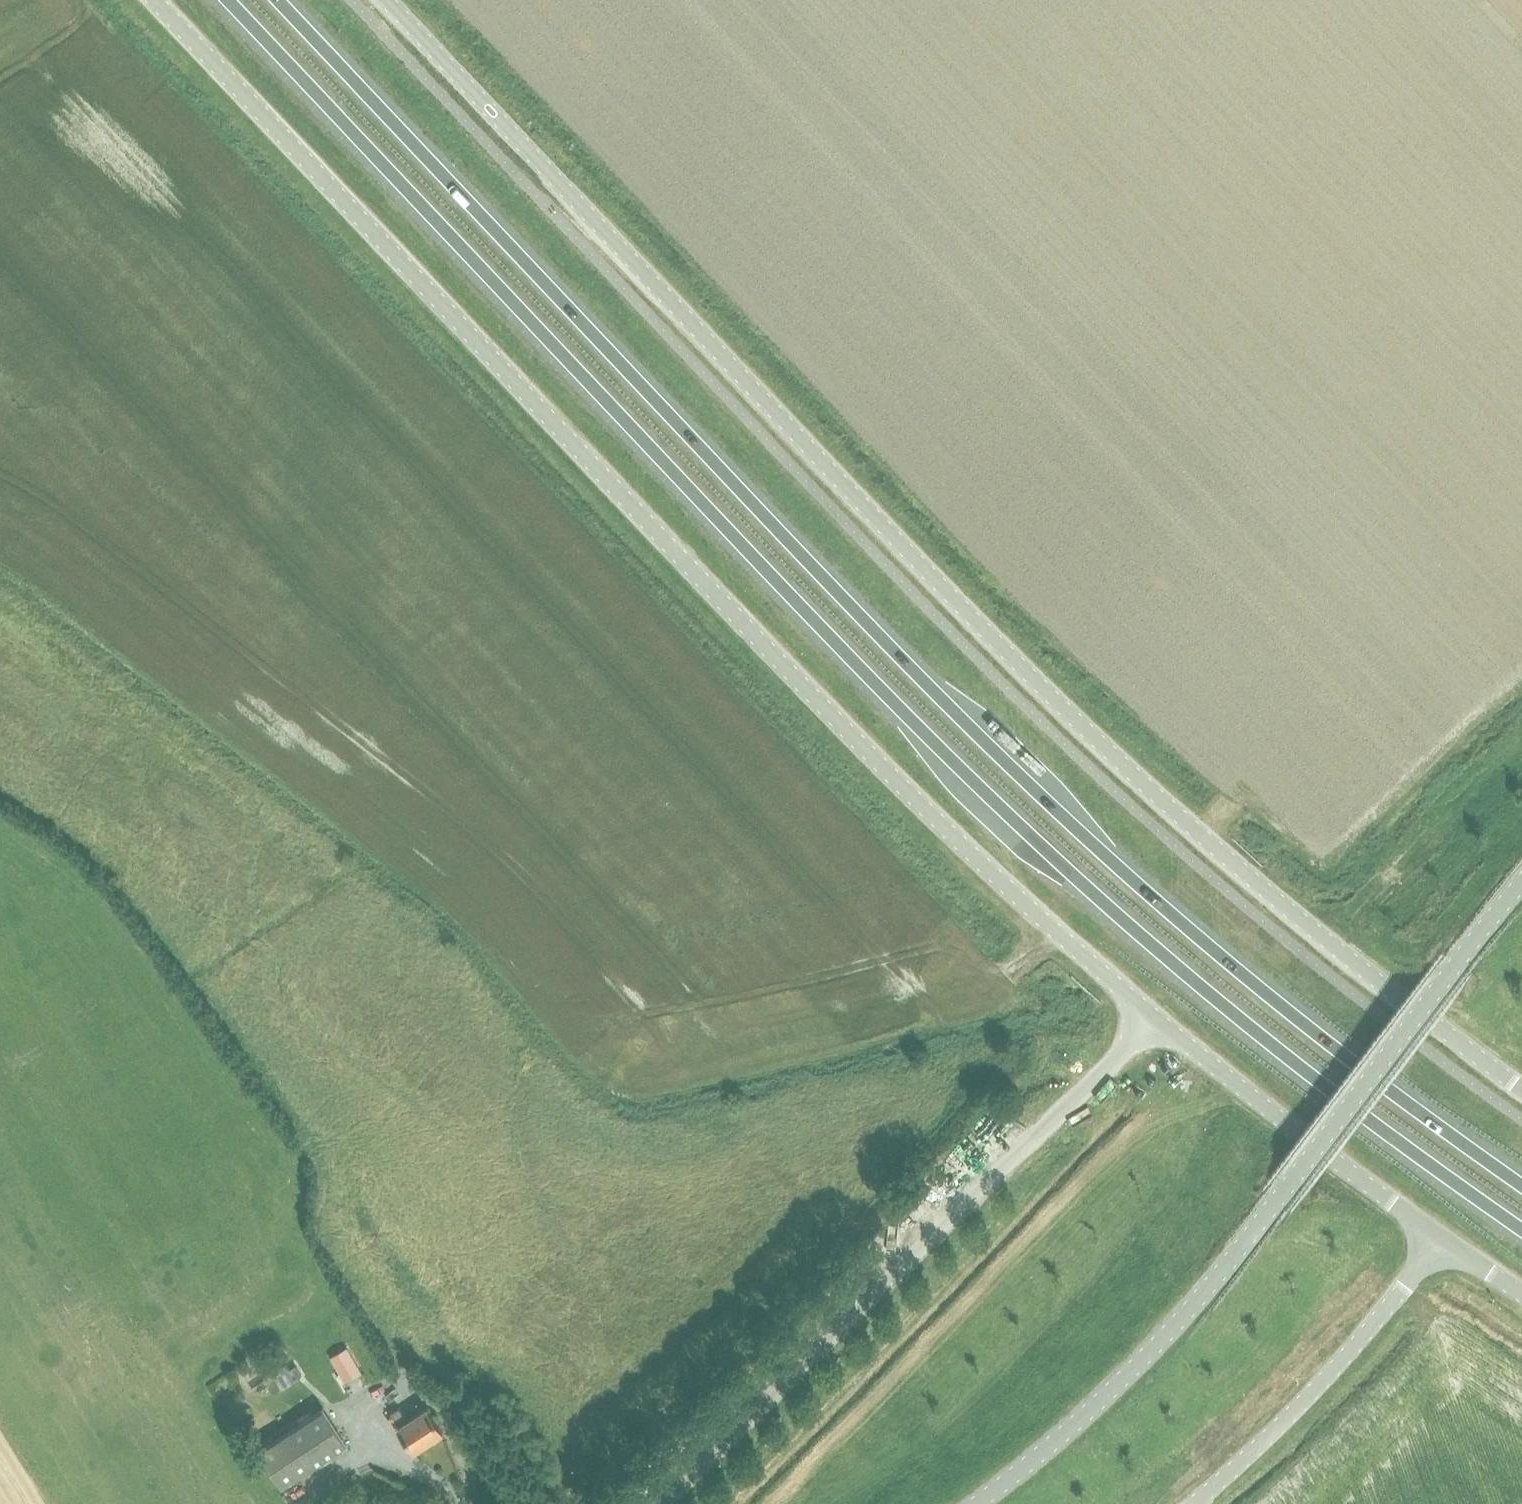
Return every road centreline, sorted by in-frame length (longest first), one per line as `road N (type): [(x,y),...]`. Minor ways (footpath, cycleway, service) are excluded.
road 1 (trunk): [(229,0),(909,716),(1089,891),(1303,1070),(1521,1228)]
road 2 (trunk): [(1521,1183),(1389,1088),(1108,859),(922,678),(279,0)]
road 3 (tertiary): [(387,0),(977,623),(1121,762),(1521,1089)]
road 4 (unclassified): [(152,0),(883,767),(1152,1016)]
road 5 (unclassified): [(976,1503),(1086,1414),(1212,1283),(1521,884)]
road 6 (unclassified): [(664,1503),(1152,1016)]
road 7 (unclassified): [(1152,1016),(1288,1127),(1449,1240)]
road 8 (unclassified): [(1193,1503),(1449,1240)]

